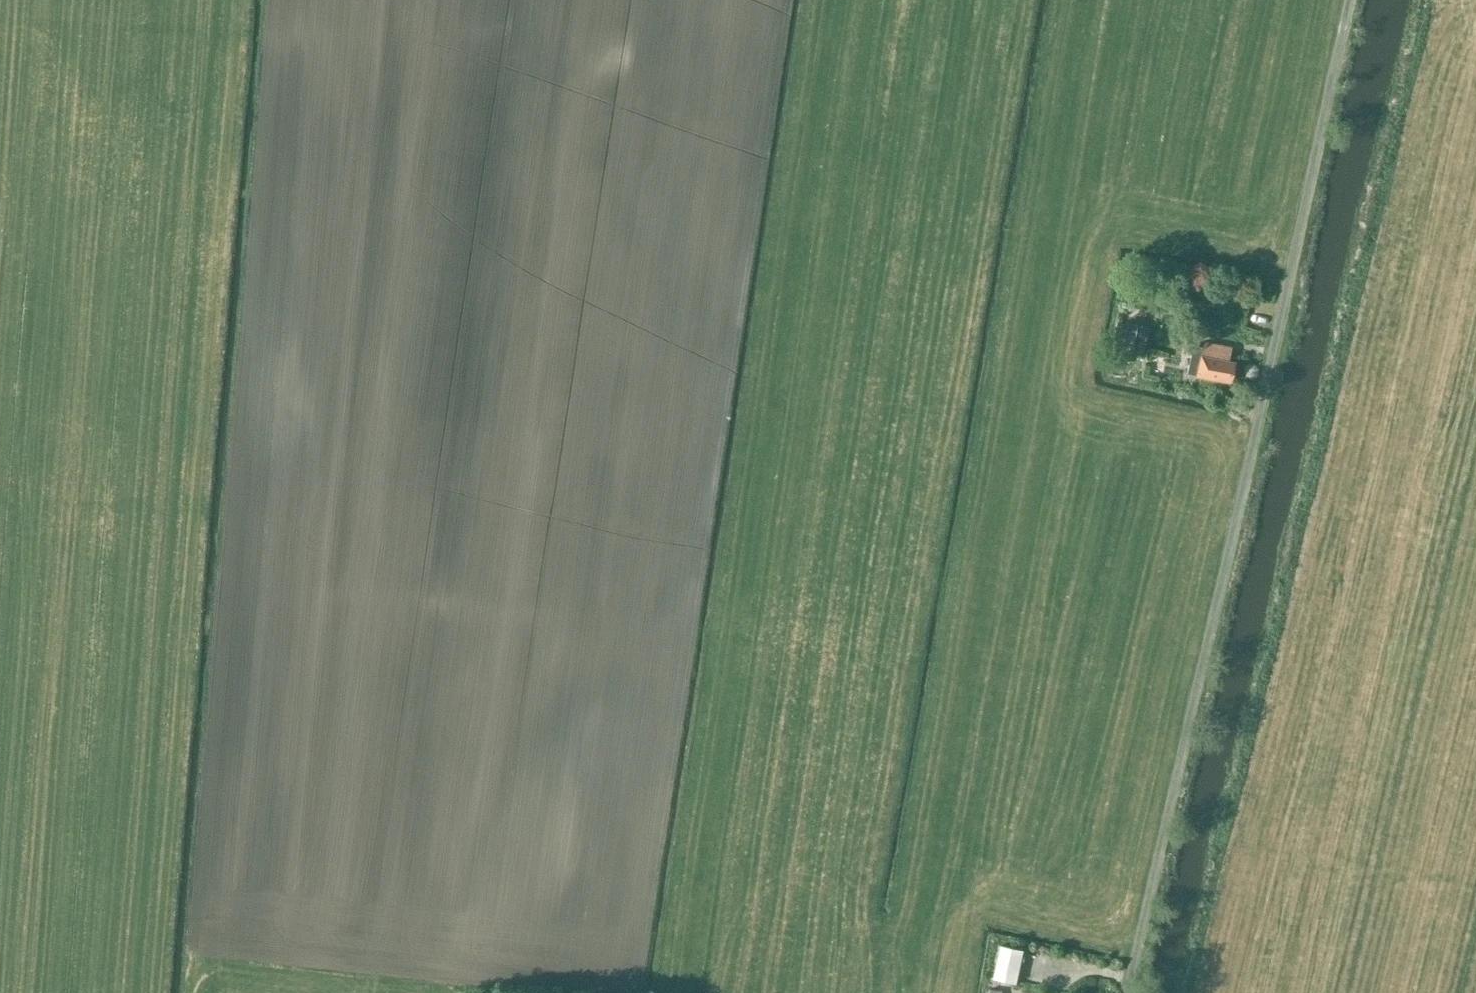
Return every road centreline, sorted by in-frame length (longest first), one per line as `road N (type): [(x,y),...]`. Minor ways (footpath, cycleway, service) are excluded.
road 1 (track): [(1345,0),(1126,992)]

